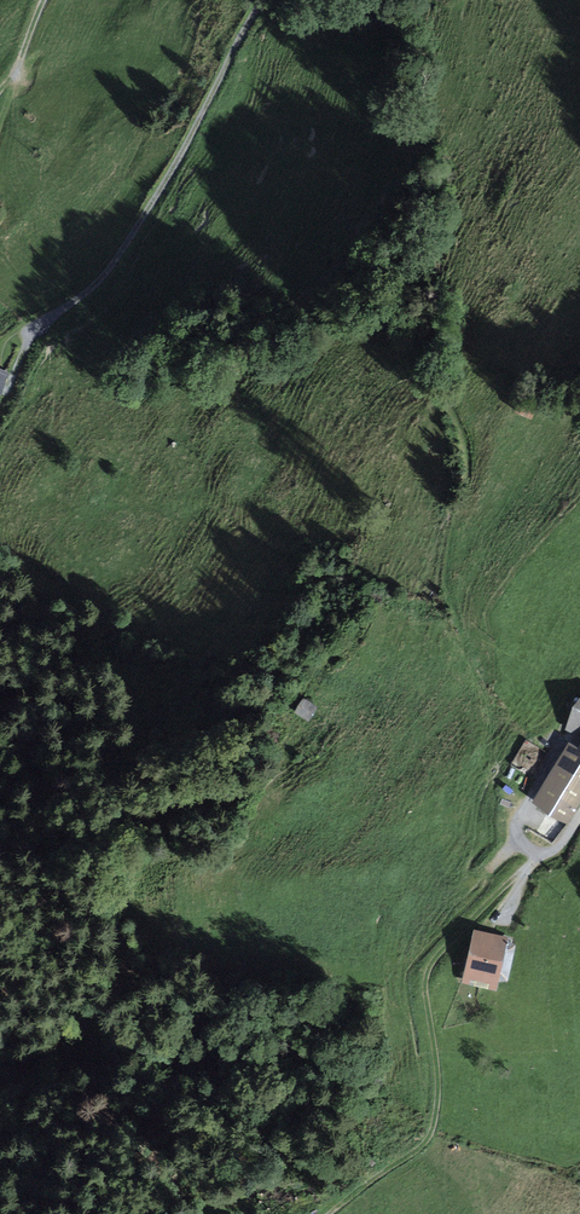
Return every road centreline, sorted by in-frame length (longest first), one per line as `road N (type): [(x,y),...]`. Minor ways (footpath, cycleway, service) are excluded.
road 1 (track): [(528,874),(505,888),(429,975),(438,1090),(429,1140),(333,1213)]
road 2 (track): [(31,337),(90,293),(121,256),(262,0)]
road 3 (track): [(557,750),(519,820),(520,839),(549,856),(579,817)]
road 4 (track): [(0,132),(46,0)]

